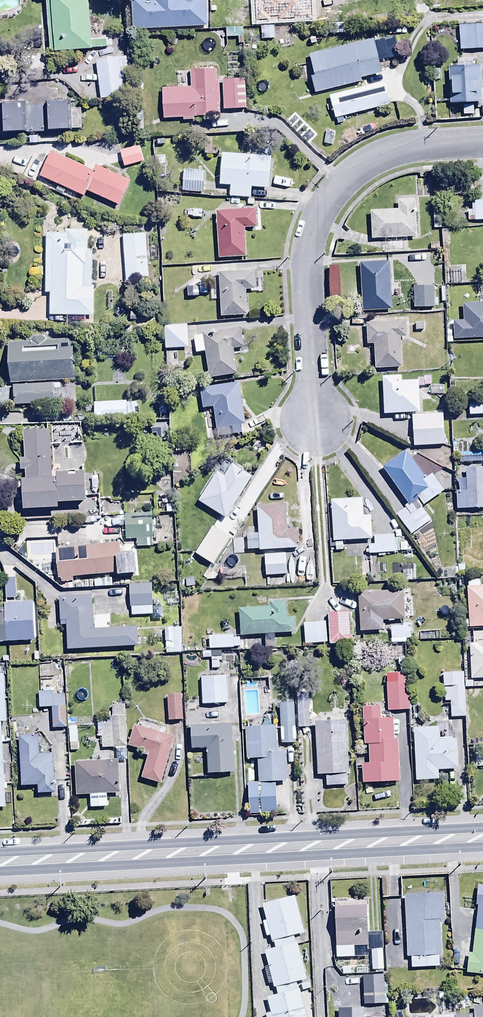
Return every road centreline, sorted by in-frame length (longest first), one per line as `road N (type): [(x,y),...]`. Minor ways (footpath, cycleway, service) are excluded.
road 1 (secondary): [(0,864),(482,838)]
road 2 (residential): [(318,412),(308,266),(325,210),(388,154),(482,141)]

